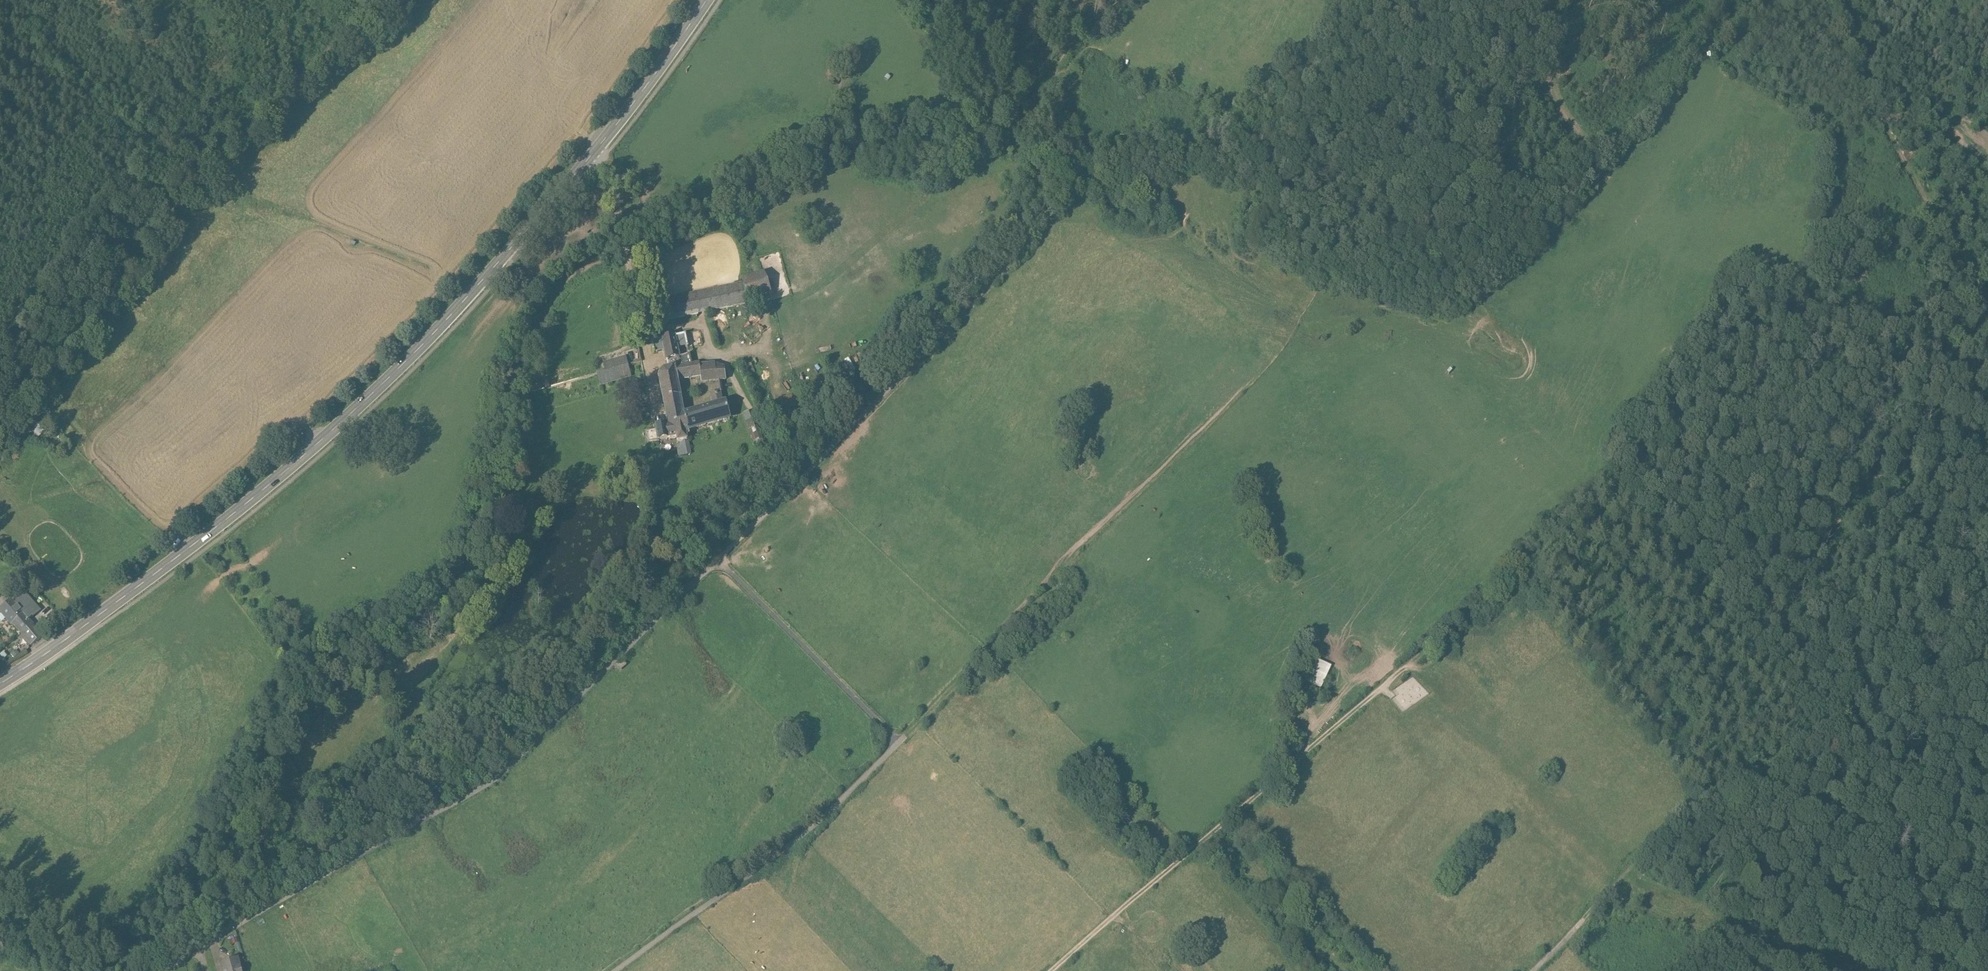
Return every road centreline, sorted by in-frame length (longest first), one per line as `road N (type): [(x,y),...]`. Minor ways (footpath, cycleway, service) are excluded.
road 1 (track): [(231,933),(492,781),(1017,257)]
road 2 (secondary): [(707,0),(594,153),(410,358),(247,503),(0,684)]
road 3 (track): [(614,970),(786,850),(899,741),(718,560)]
road 4 (track): [(1050,970),(1460,619)]
road 5 (track): [(1987,304),(1846,62),(1821,0)]
road 6 (track): [(899,741),(1053,587),(1069,555)]
road 7 (track): [(1532,970),(1715,800)]

